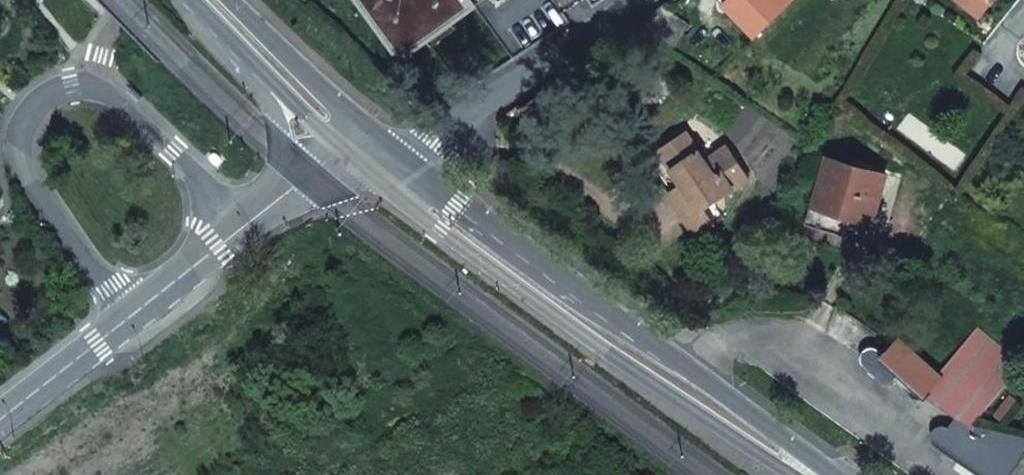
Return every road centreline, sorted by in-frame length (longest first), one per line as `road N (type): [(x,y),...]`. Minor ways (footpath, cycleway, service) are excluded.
road 1 (secondary): [(823,474),(404,179)]
road 2 (unclassified): [(0,417),(268,208)]
road 3 (residential): [(637,0),(404,179)]
road 4 (unclassified): [(232,40),(275,105),(278,160),(268,208)]
road 5 (secondary): [(340,134),(232,40)]

